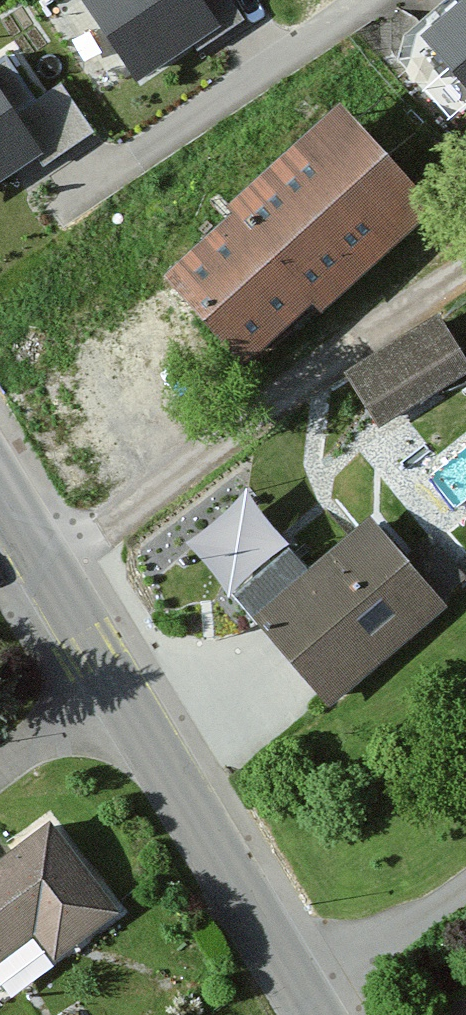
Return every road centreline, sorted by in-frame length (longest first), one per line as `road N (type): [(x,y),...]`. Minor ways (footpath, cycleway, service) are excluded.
road 1 (residential): [(41,564),(465,251)]
road 2 (tertiary): [(116,686),(301,995)]
road 3 (residential): [(301,995),(465,881)]
road 4 (residential): [(116,686),(0,771)]
road 5 (tertiary): [(41,564),(116,686)]

